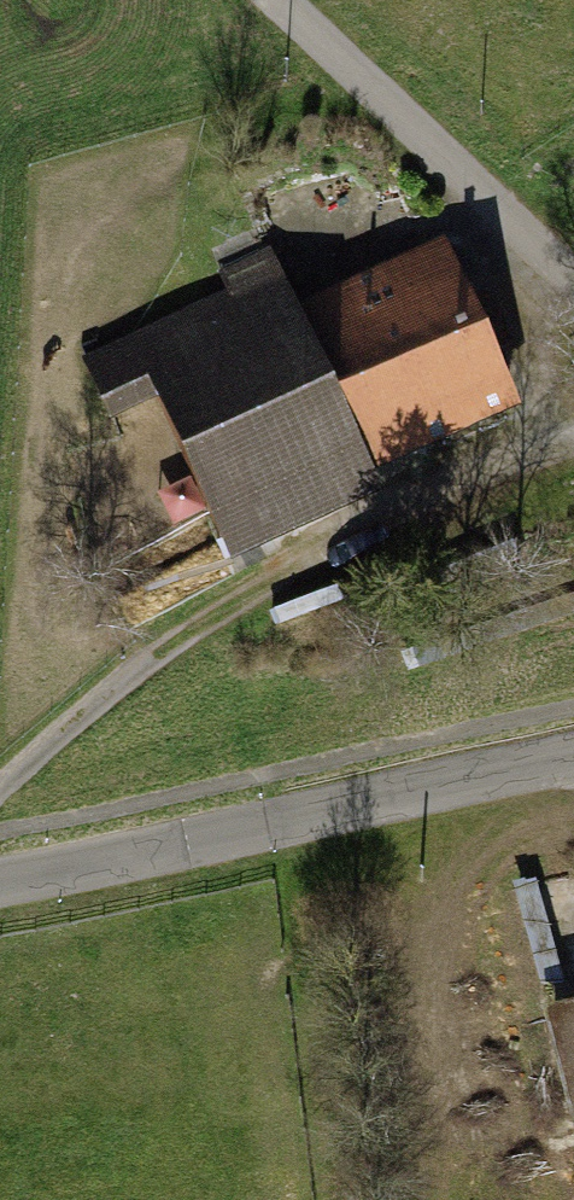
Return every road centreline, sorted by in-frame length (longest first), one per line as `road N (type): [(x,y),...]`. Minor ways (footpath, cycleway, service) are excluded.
road 1 (track): [(573,434),(193,615),(0,772)]
road 2 (secondary): [(0,889),(573,758)]
road 3 (track): [(290,0),(573,276)]

